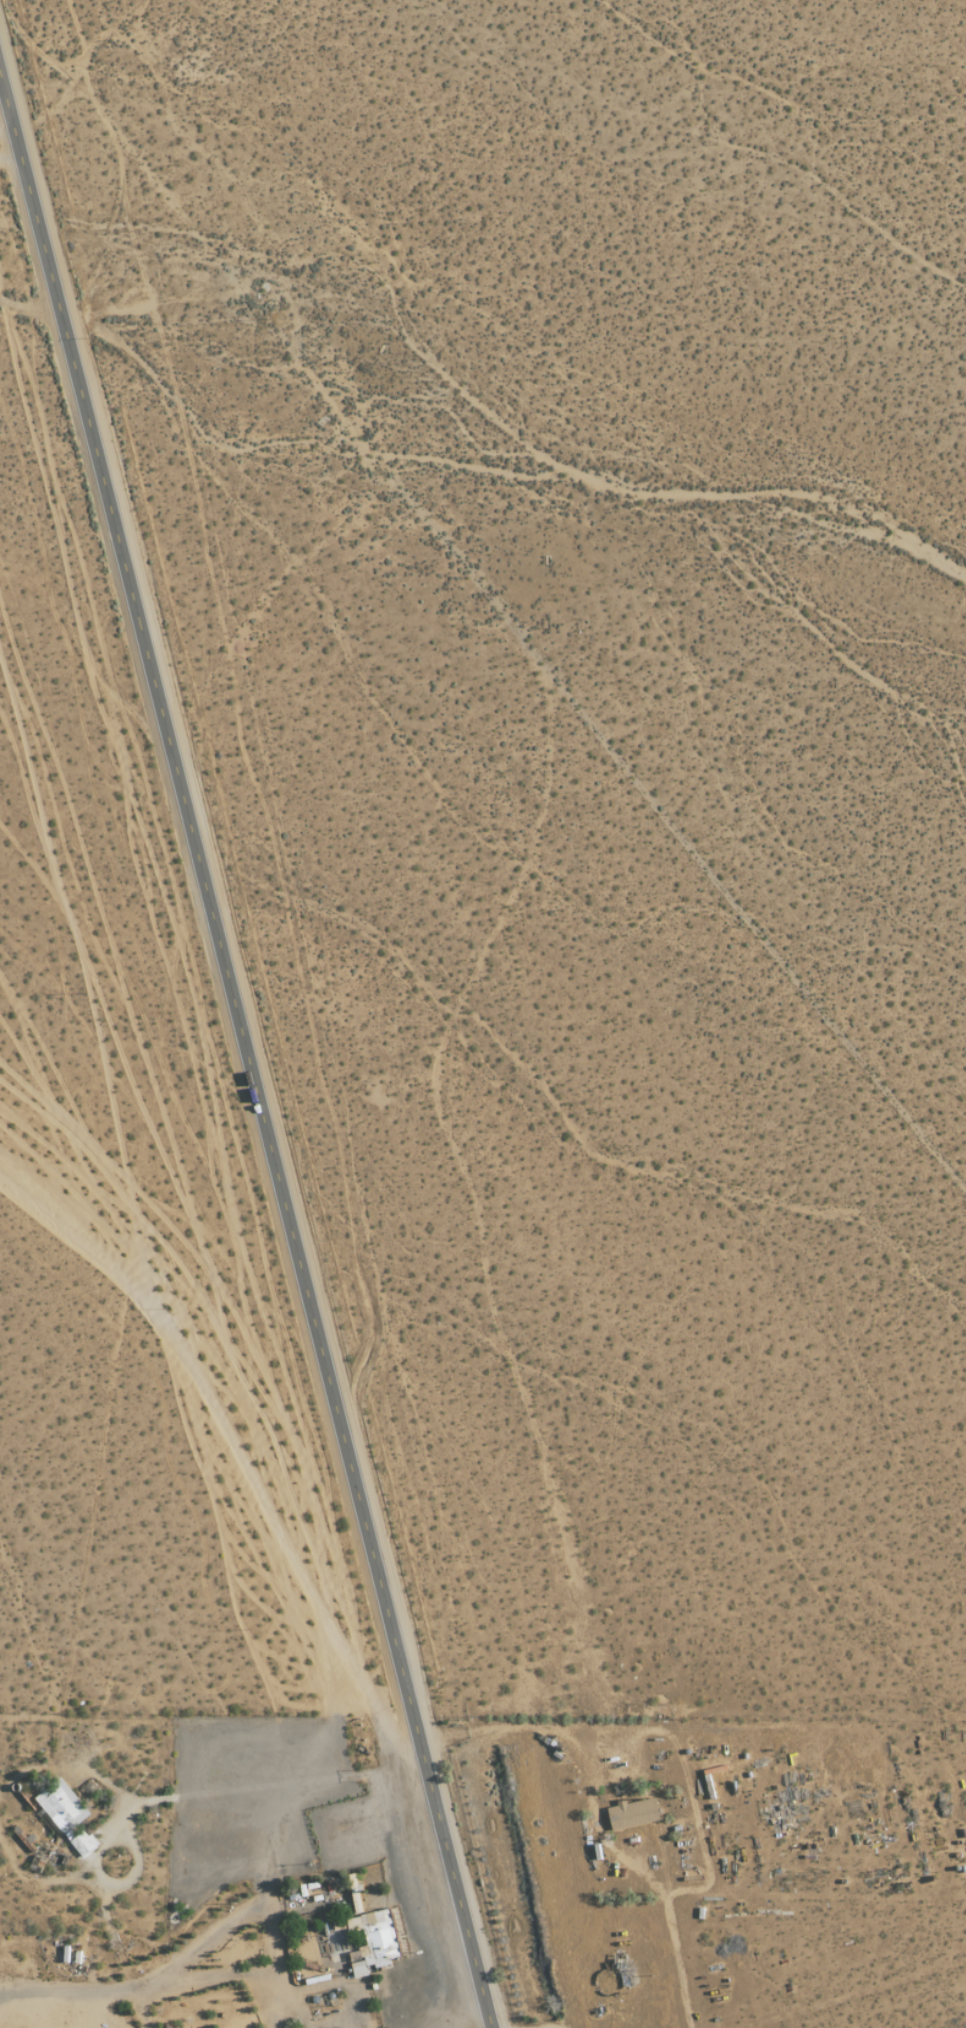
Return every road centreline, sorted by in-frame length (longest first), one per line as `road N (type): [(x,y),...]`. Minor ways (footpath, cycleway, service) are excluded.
road 1 (primary): [(491,2027),(0,72)]

